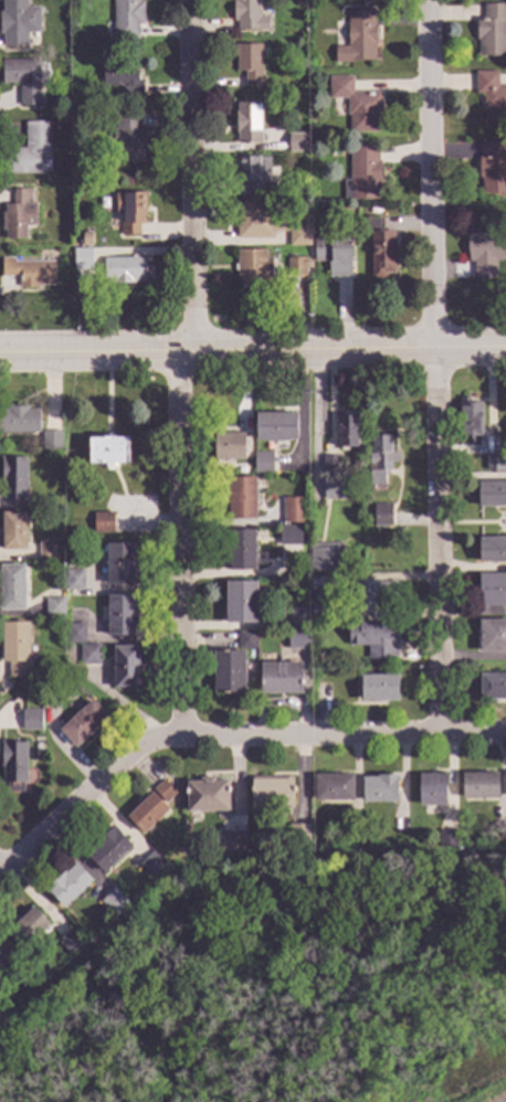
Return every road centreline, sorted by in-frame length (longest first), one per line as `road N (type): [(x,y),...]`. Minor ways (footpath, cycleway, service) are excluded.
road 1 (residential): [(180,735),(180,380),(194,326),(188,0)]
road 2 (residential): [(436,728),(428,0)]
road 3 (residential): [(505,728),(145,737),(0,871)]
road 4 (secondary): [(505,342),(0,356)]

